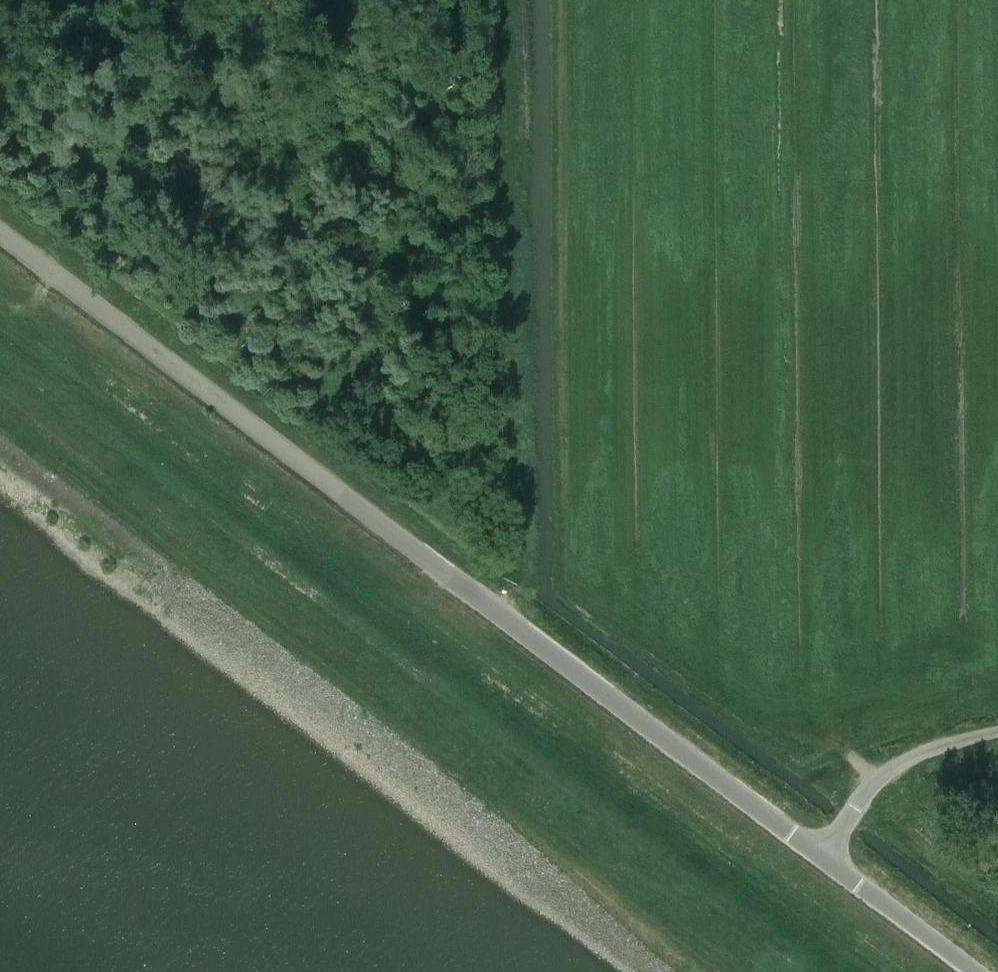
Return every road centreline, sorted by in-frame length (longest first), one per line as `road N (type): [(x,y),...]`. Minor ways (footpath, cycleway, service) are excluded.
road 1 (unclassified): [(814,853),(0,231)]
road 2 (unclassified): [(814,853),(857,813),(881,772),(958,739),(997,733)]
road 3 (unclassified): [(969,971),(814,853)]

